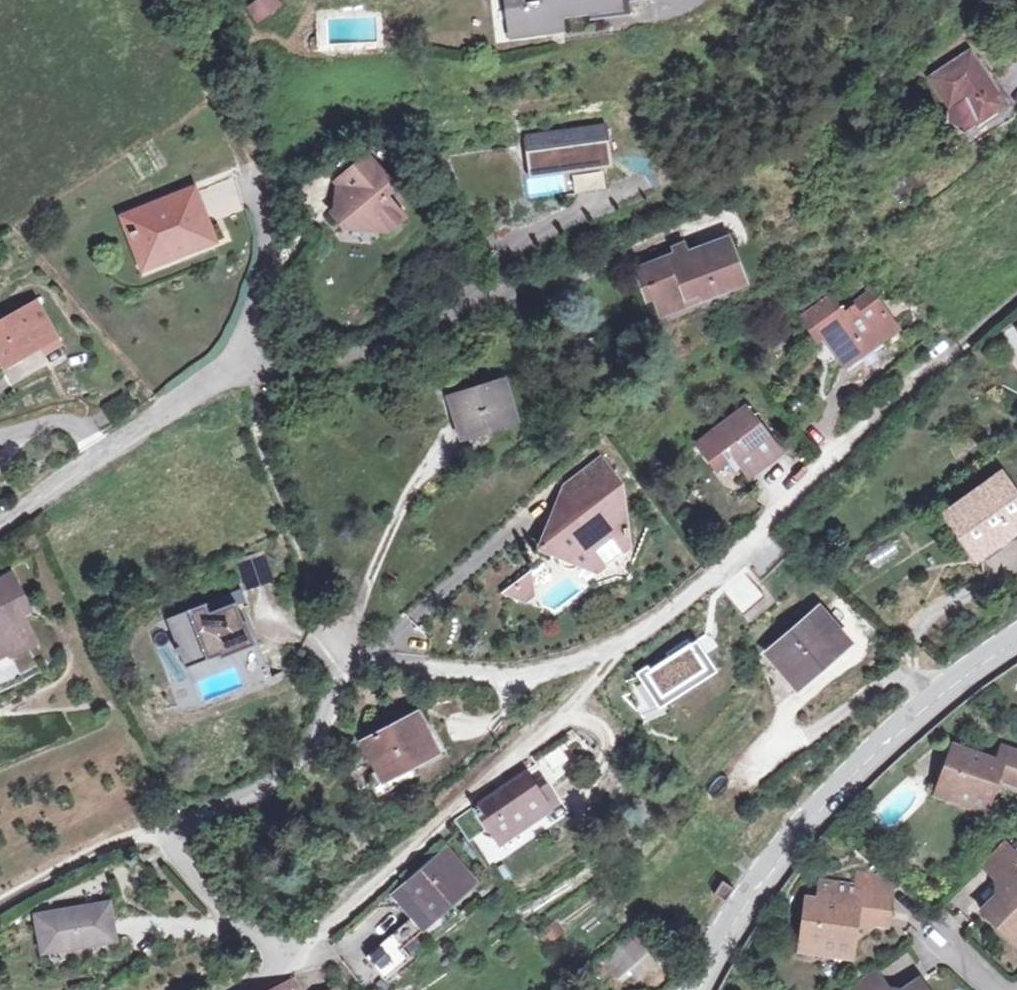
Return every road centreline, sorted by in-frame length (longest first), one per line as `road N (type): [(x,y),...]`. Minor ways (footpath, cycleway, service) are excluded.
road 1 (residential): [(337,644),(414,666),(497,674),(572,664),(621,646),(723,569),(840,450),(1016,305)]
road 2 (residential): [(337,644),(303,761),(151,832),(286,962)]
road 3 (secondary): [(701,989),(771,871),(851,776),(1016,641)]
road 4 (residential): [(243,361),(0,520)]

